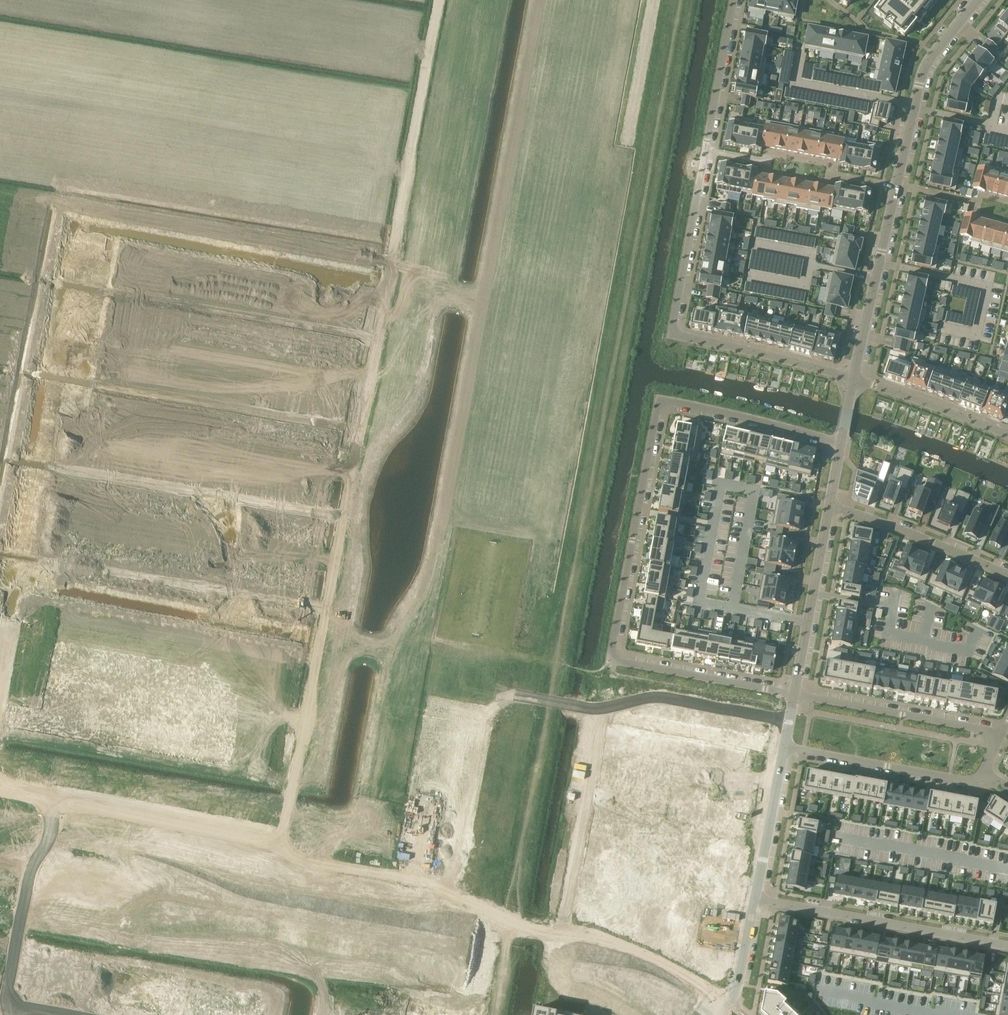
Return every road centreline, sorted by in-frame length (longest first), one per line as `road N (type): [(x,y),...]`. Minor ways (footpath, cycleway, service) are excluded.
road 1 (residential): [(842,443),(659,400),(610,660),(795,694)]
road 2 (residential): [(319,639),(482,671),(518,696),(598,709),(655,697),(790,719)]
road 3 (residential): [(854,377),(922,72),(977,0)]
road 4 (residential): [(735,0),(672,334)]
road 5 (residential): [(385,281),(672,334)]
road 6 (residential): [(436,0),(385,281)]
road 7 (residential): [(1007,945),(756,895)]
road 8 (residential): [(287,850),(47,801)]
road 9 (residential): [(114,231),(346,274)]
road 10 (residential): [(319,639),(287,850)]
road 11 (residential): [(1002,732),(795,694)]
road 12 (residential): [(785,748),(989,777)]
road 13 (residential): [(49,590),(244,625)]
road 14 (residential): [(287,850),(435,885),(473,904)]
road 15 (residential): [(831,503),(795,694)]
road 16 (residential): [(1007,575),(831,503)]
road 17 (residential): [(231,532),(226,514),(181,477),(75,446)]
road 18 (residential): [(672,334),(854,377)]
road 19 (residential): [(93,346),(161,360),(257,406)]
road 20 (residential): [(1007,434),(854,377)]
road 21 (unclassified): [(473,904),(559,937),(586,973),(607,980)]
road 22 (residential): [(346,274),(257,406)]
road 23 (residential): [(785,748),(756,895)]
road 24 (residential): [(114,231),(80,225),(59,338)]
road 25 (residential): [(41,438),(15,584)]
road 26 (residential): [(75,446),(49,590)]
road 27 (residential): [(756,895),(737,993),(715,1014)]
road 28 (residential): [(257,406),(231,532)]

